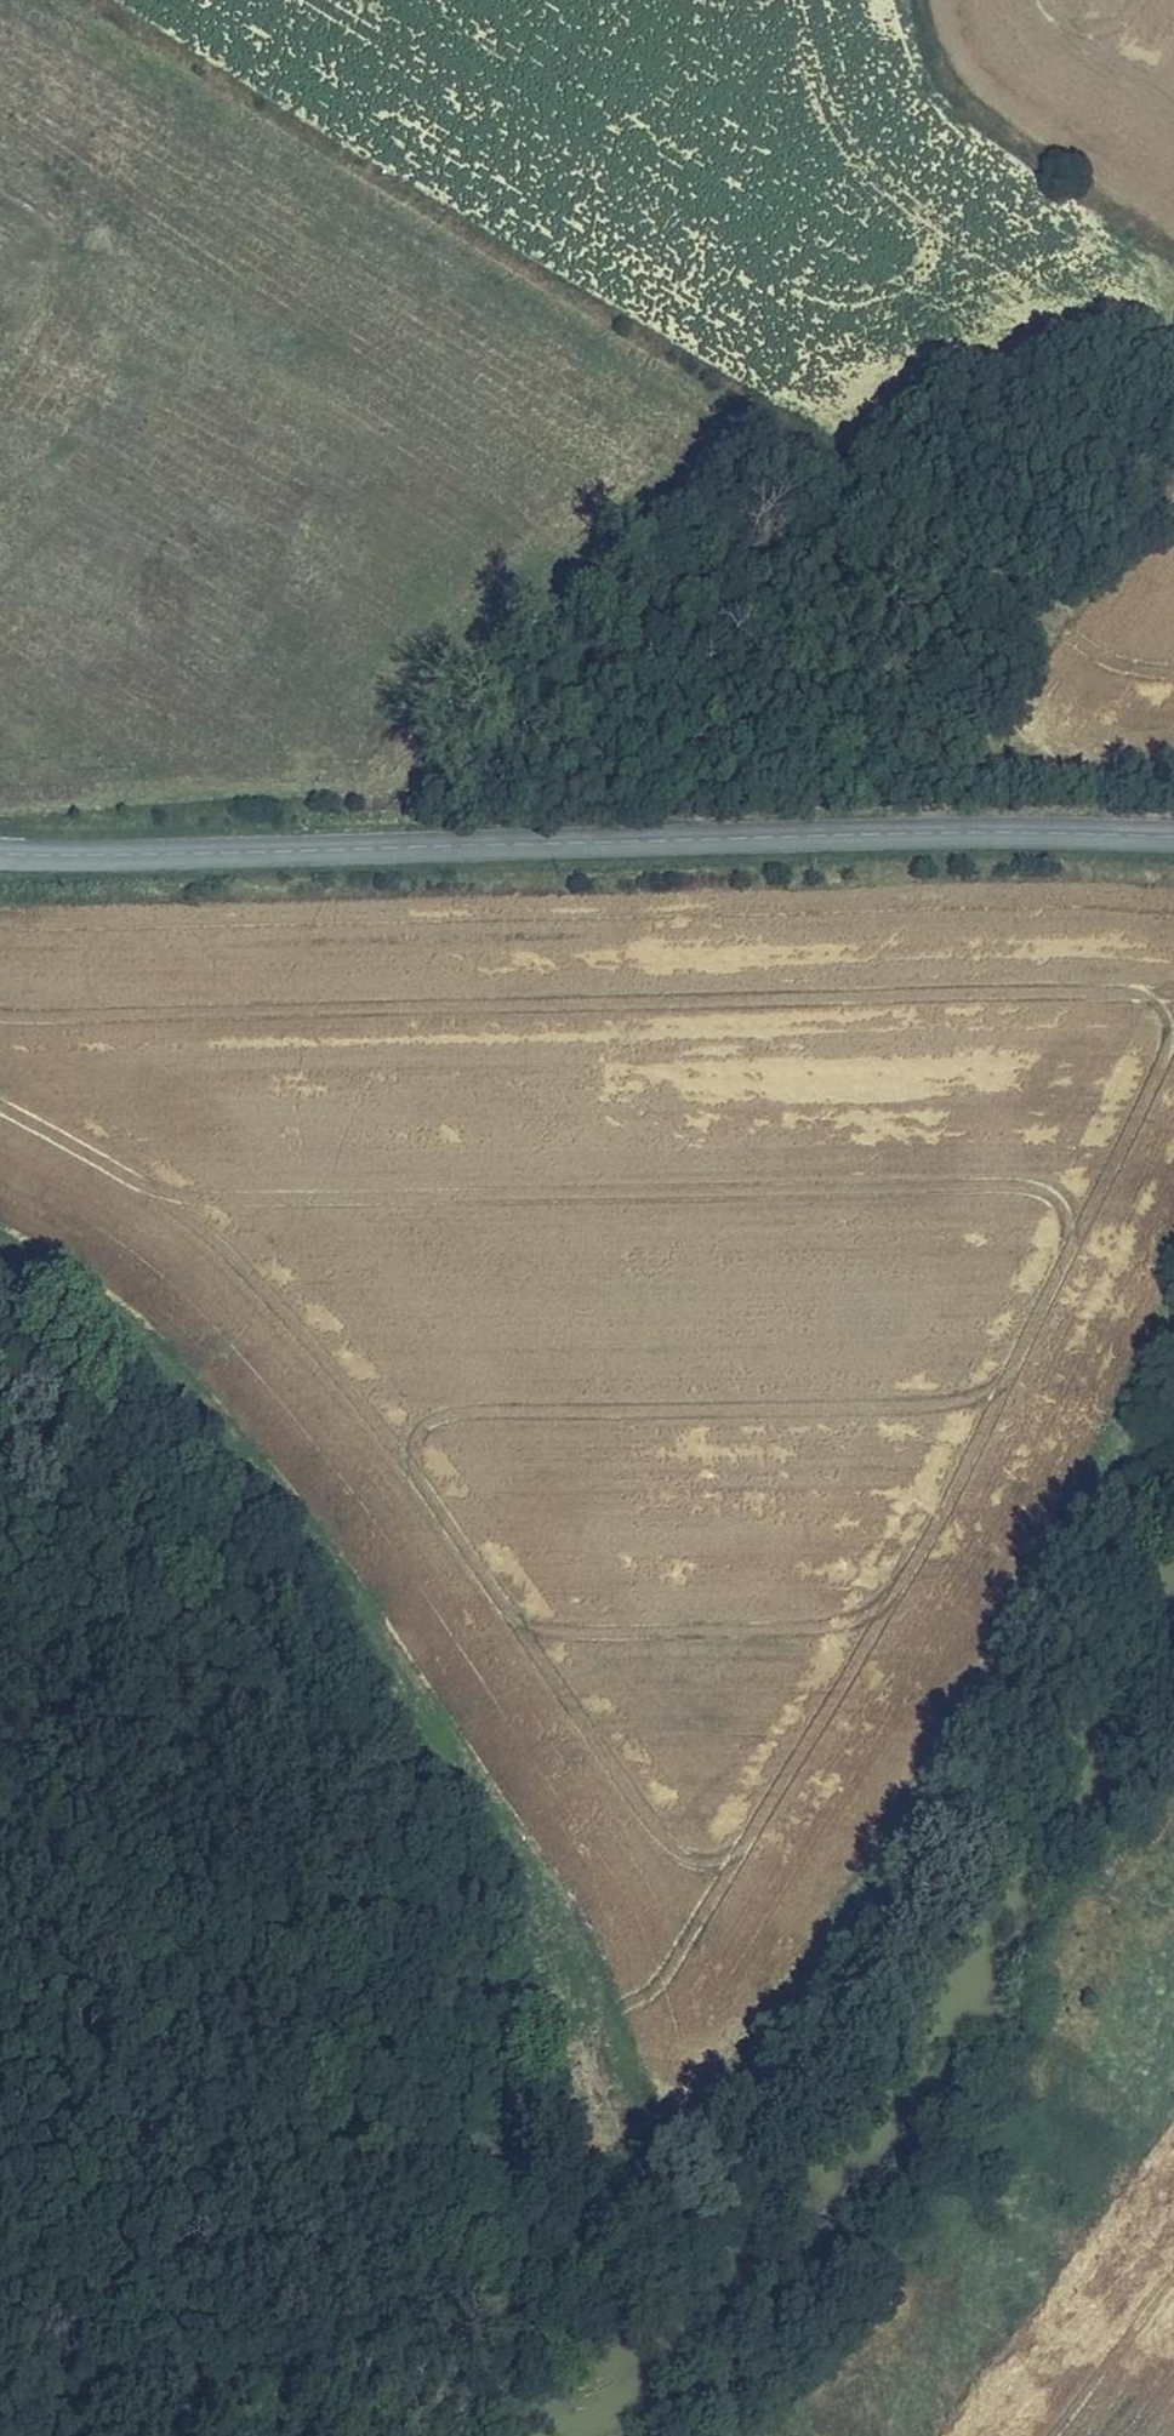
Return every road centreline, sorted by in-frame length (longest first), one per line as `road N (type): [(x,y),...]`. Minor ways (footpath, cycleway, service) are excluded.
road 1 (tertiary): [(0,854),(1173,833)]

